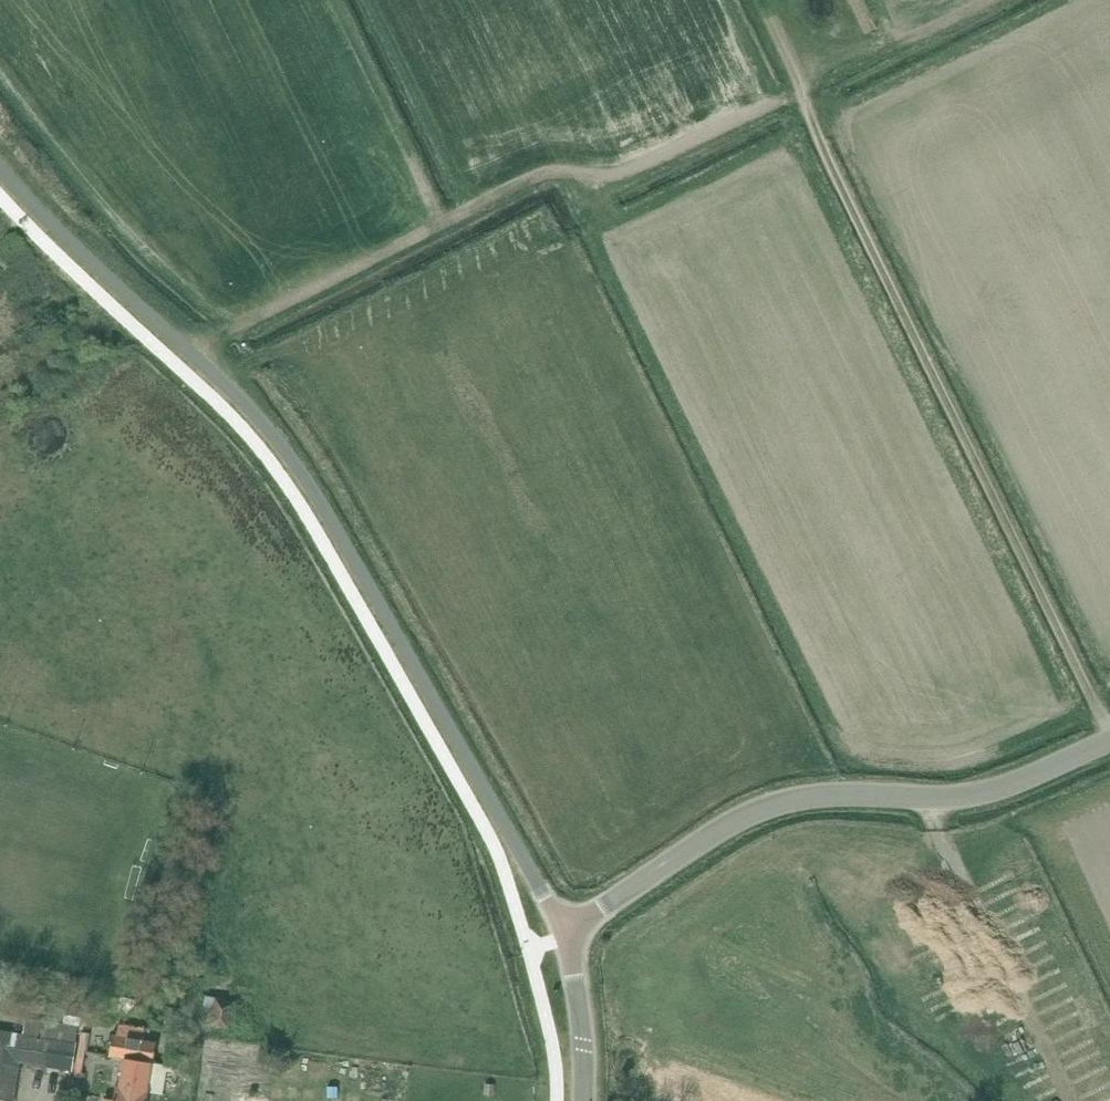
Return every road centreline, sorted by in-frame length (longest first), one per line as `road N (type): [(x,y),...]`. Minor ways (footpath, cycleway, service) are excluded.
road 1 (unclassified): [(564,938),(318,499),(194,356),(0,170)]
road 2 (track): [(801,85),(589,190),(574,155),(269,305),(179,367)]
road 3 (track): [(1109,724),(801,85)]
road 4 (tertiary): [(564,938),(759,810),(827,794),(992,792),(1109,740)]
road 5 (track): [(1069,1100),(922,798)]
road 6 (track): [(982,0),(801,85)]
road 7 (tertiary): [(583,1100),(584,1045),(564,938)]

